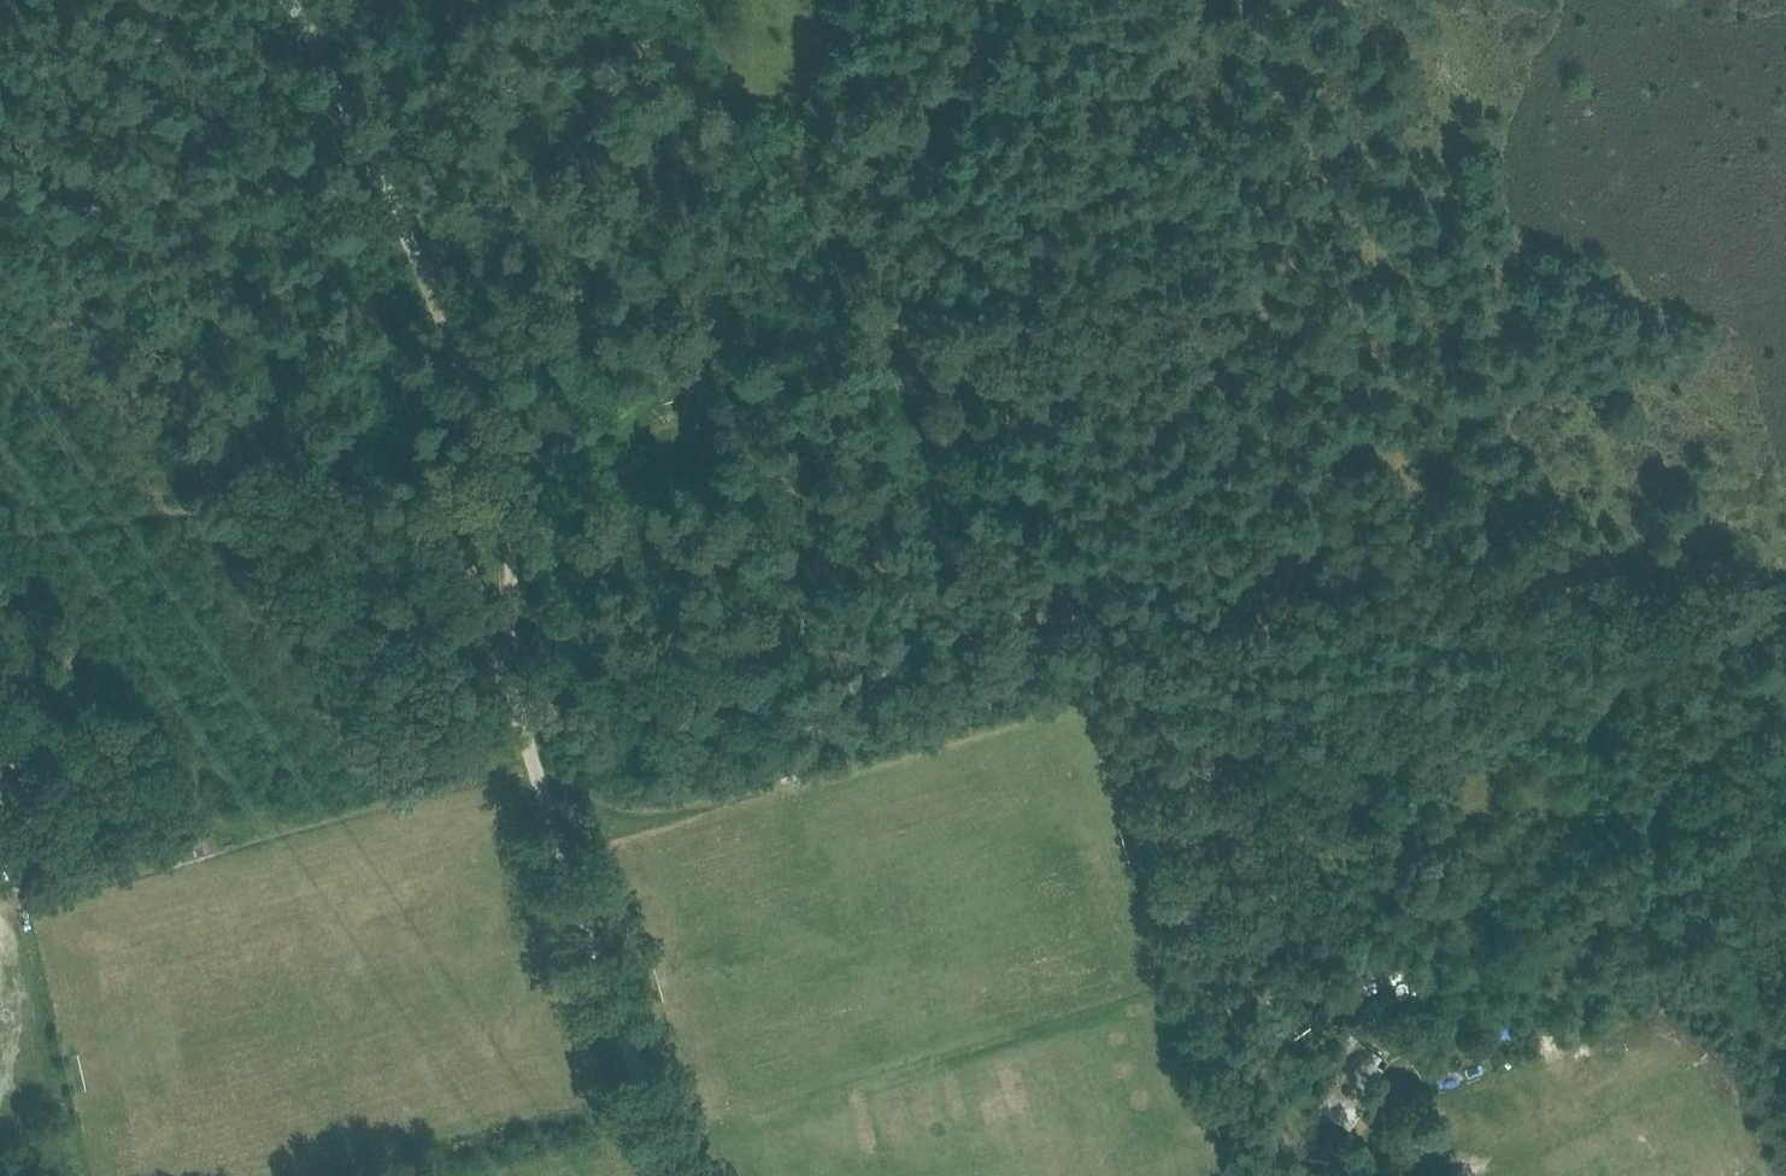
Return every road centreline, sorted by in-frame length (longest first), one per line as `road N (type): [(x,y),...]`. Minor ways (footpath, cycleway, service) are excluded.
road 1 (track): [(537,771),(515,691),(515,540),(503,470),(291,0)]

